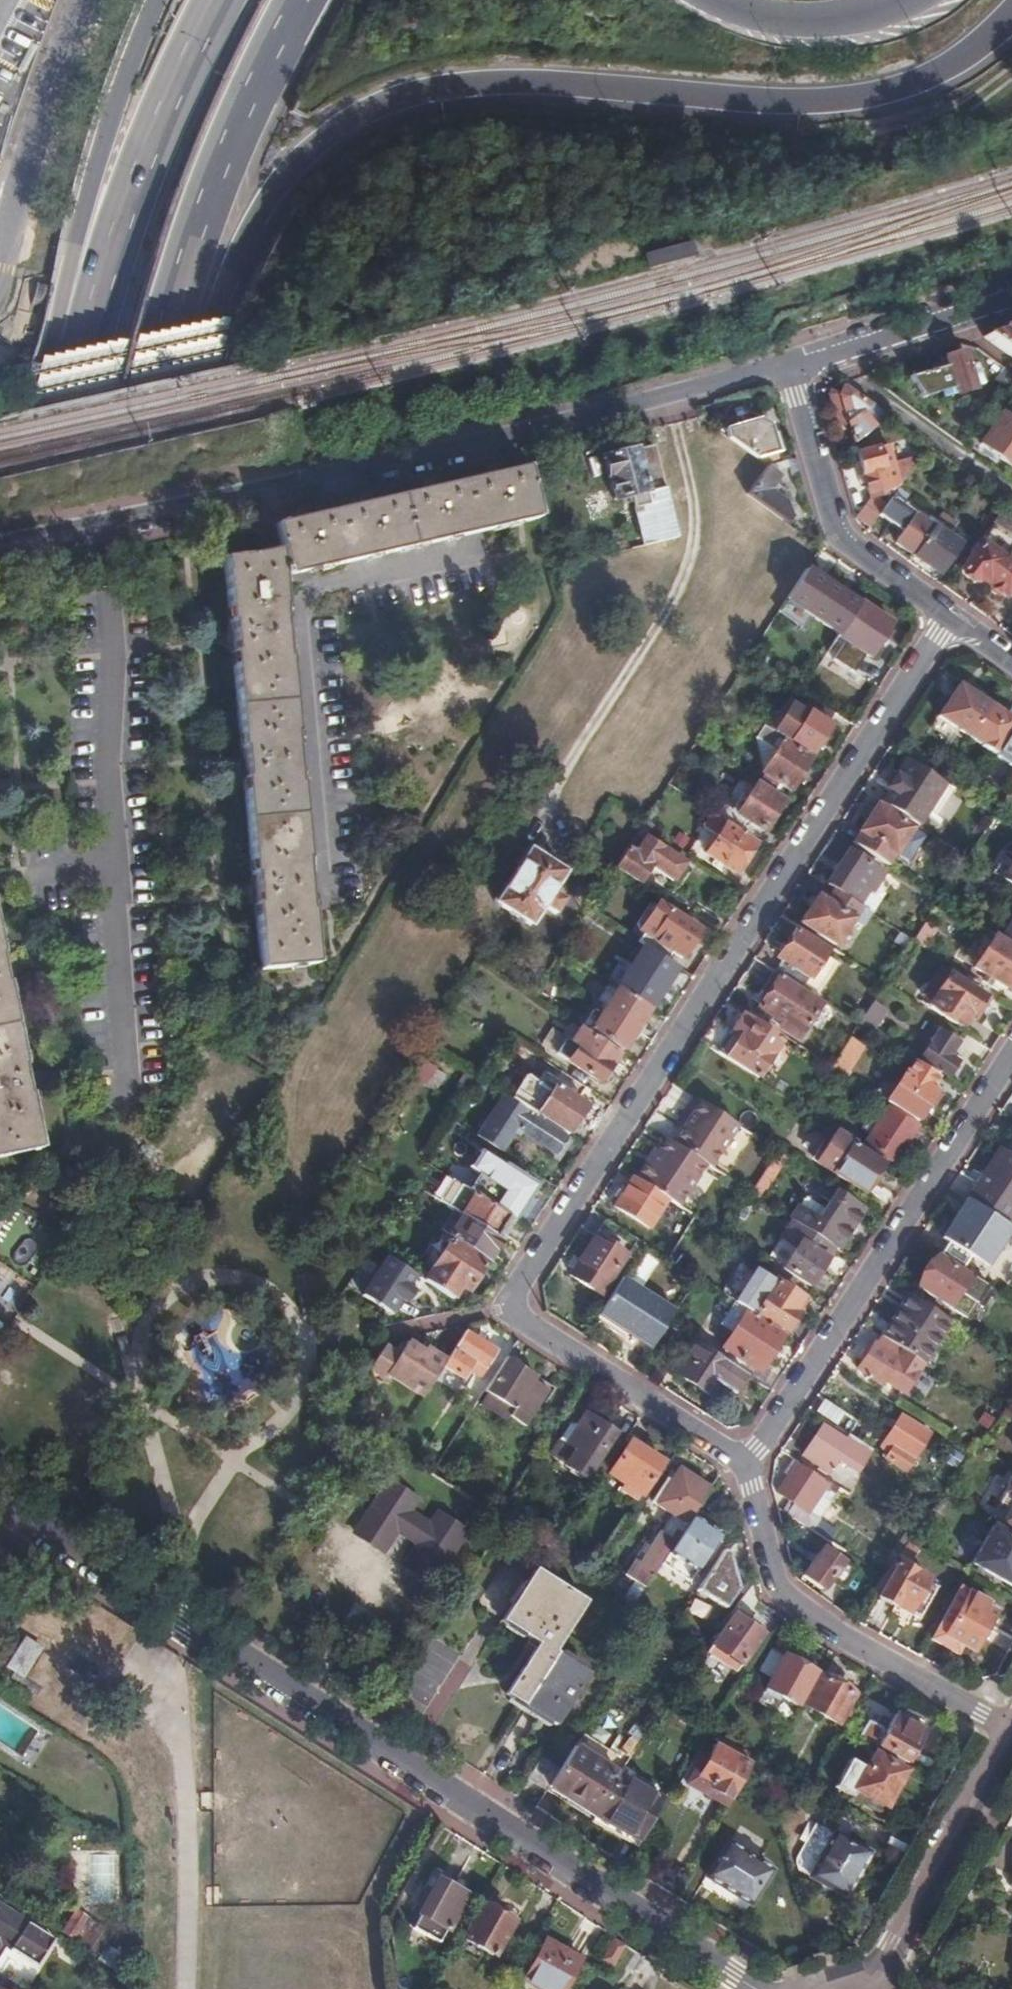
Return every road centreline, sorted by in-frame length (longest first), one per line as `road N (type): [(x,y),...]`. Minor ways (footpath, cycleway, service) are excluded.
road 1 (motorway): [(70,395),(47,502),(50,832),(99,1175),(132,1315),(199,1717),(210,1988)]
road 2 (motorway): [(120,766),(200,370),(235,261),(273,188),(316,142),(375,108),(474,84),(750,104),(865,101),(949,67),(1011,15)]
road 3 (motorway): [(301,1988),(281,1618),(120,766)]
road 4 (residential): [(0,1504),(749,1988)]
road 5 (residential): [(505,1307),(952,617)]
road 6 (residential): [(791,366),(515,436),(0,543)]
road 7 (motorway): [(120,766),(114,638),(157,379),(226,167),(307,0)]
road 8 (residential): [(748,1465),(1011,1050)]
road 9 (motorway): [(203,0),(163,77),(114,208),(70,395)]
road 10 (motorway): [(150,0),(78,230),(58,330),(70,395)]
road 11 (residential): [(748,1465),(777,1592),(836,1635),(1011,1735)]
road 12 (residential): [(791,366),(840,537),(952,617)]
road 13 (residential): [(505,1307),(748,1465)]
road 14 (residential): [(1011,1735),(870,1988)]
road 15 (residential): [(0,261),(34,116),(81,0)]
road 16 (residential): [(1011,293),(791,366)]
road 17 (motorway): [(916,0),(831,27),(785,28),(697,0)]

